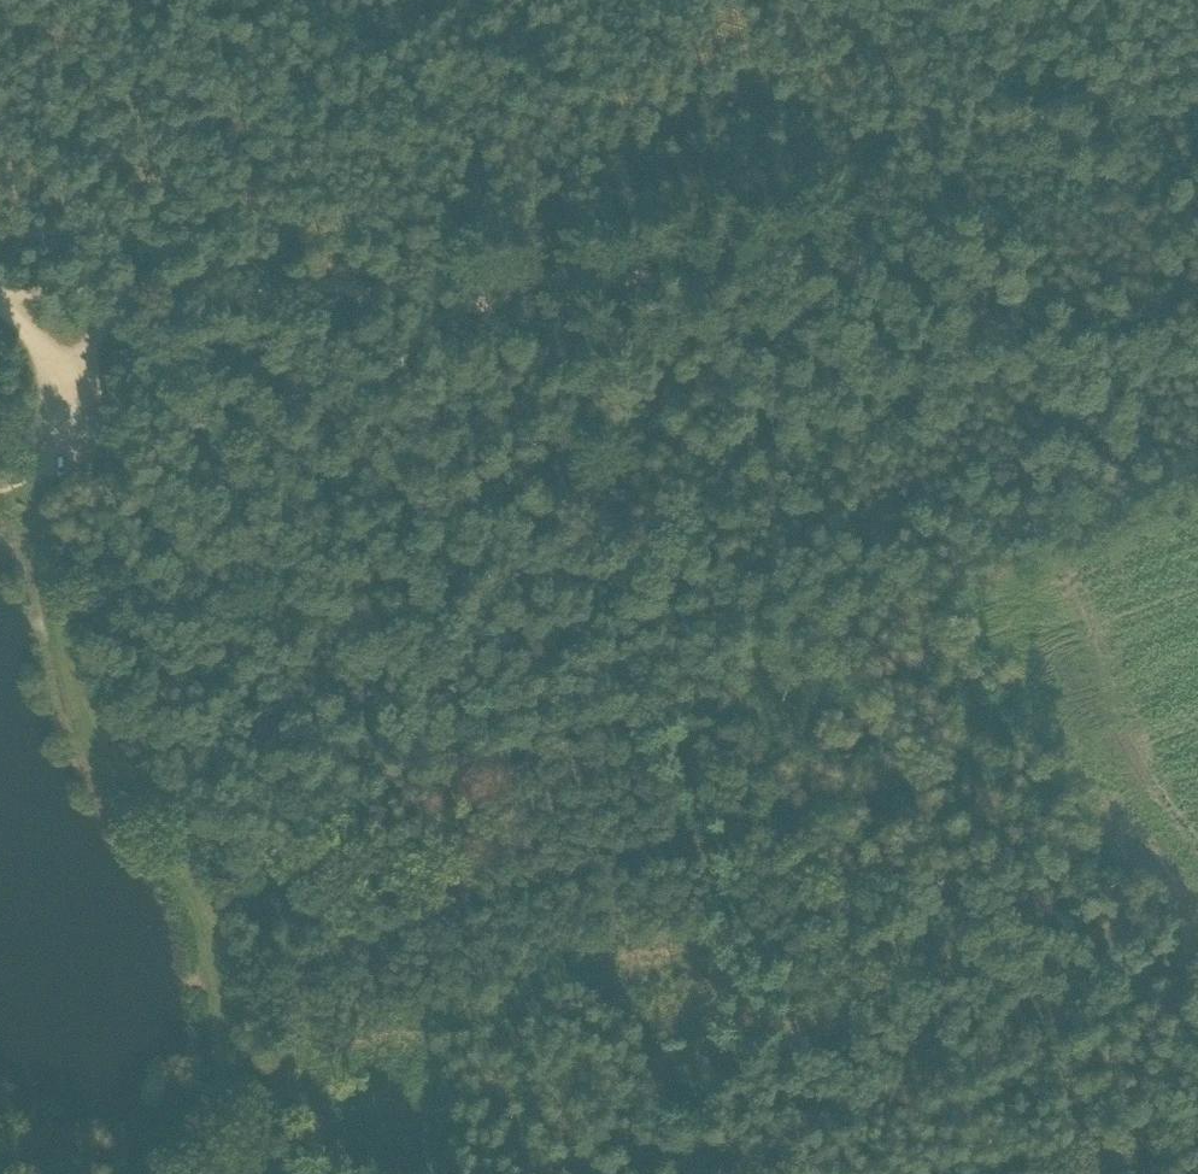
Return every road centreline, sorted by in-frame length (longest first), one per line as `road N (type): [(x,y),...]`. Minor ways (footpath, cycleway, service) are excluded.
road 1 (track): [(1197,60),(1074,103),(853,214),(765,273),(0,297)]
road 2 (track): [(740,1170),(1181,1008),(1185,1043),(1166,1076),(1029,1173)]
road 3 (track): [(0,300),(60,360),(68,413),(41,472)]

